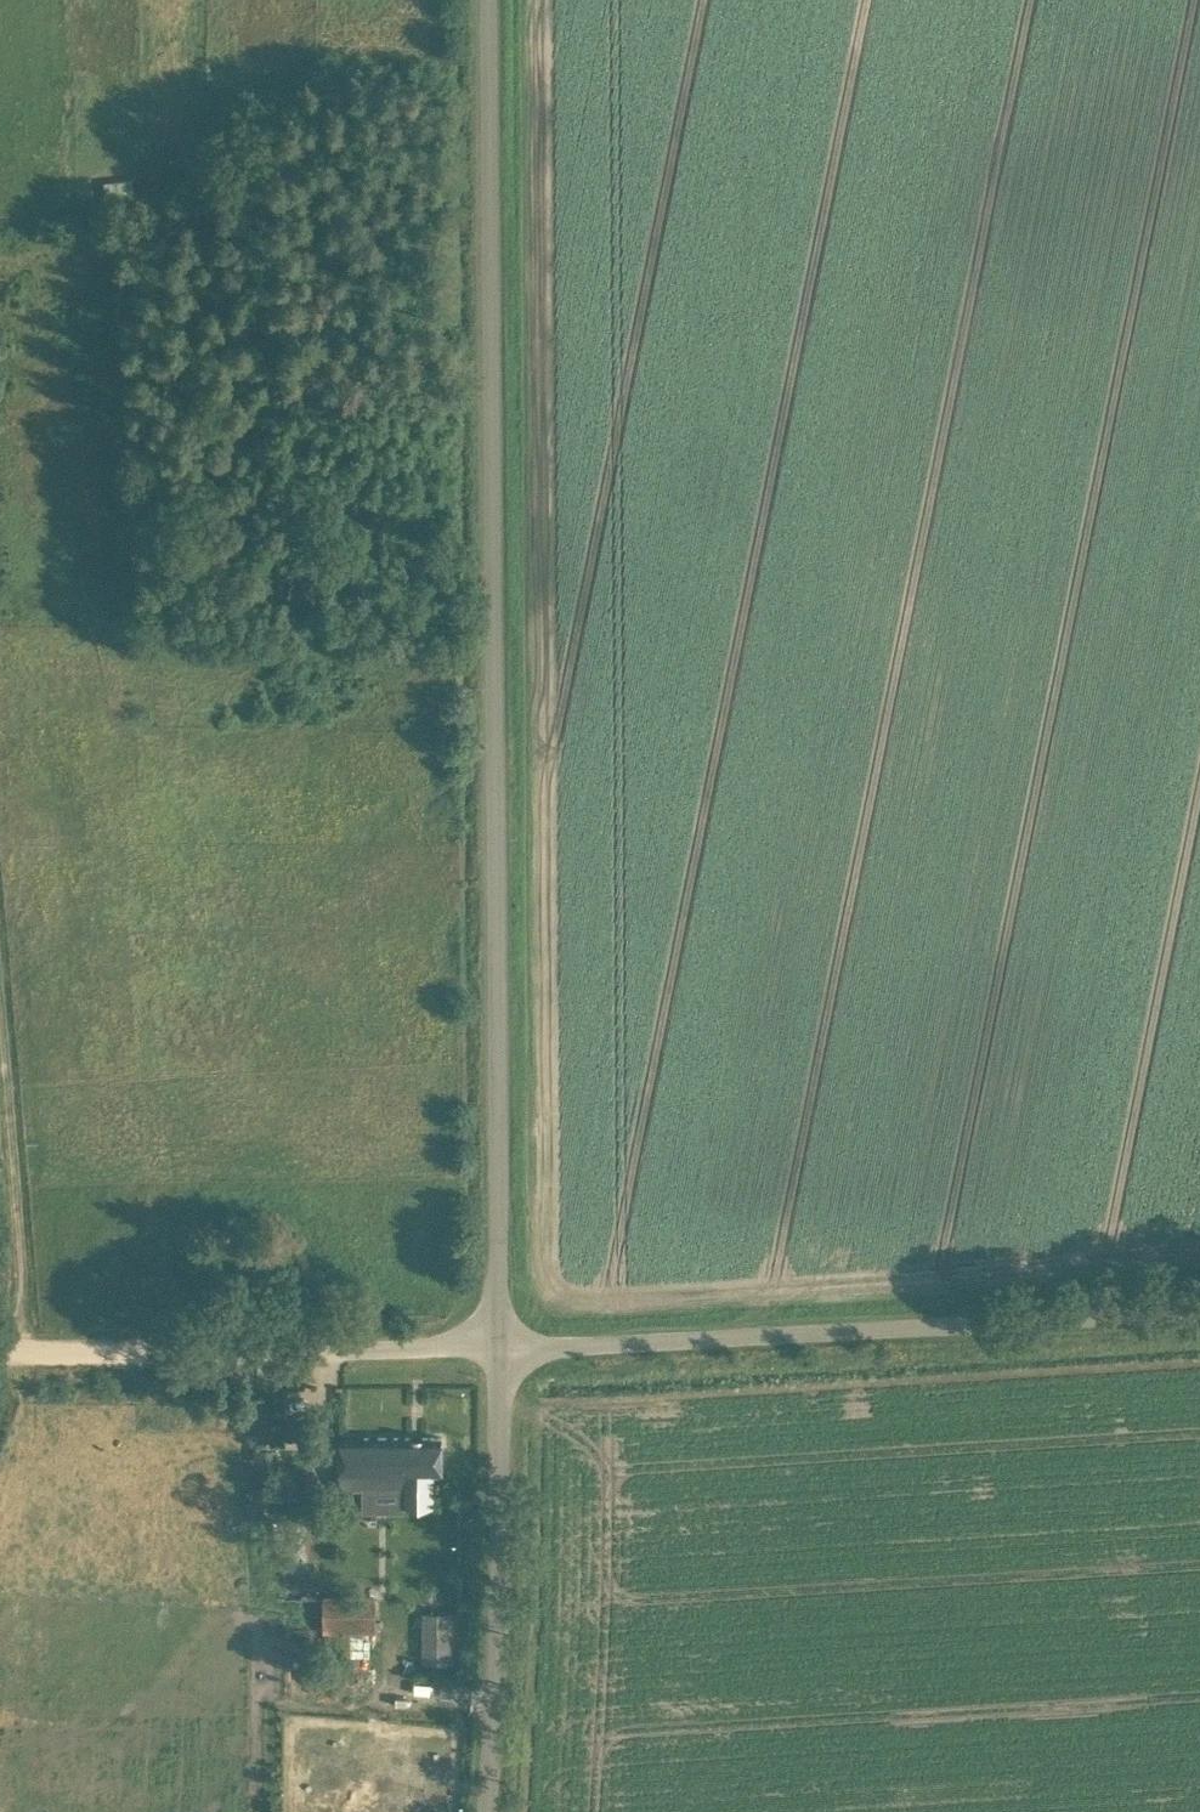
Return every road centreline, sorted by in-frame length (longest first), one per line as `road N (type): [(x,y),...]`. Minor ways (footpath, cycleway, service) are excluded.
road 1 (unclassified): [(504,1348),(494,0)]
road 2 (unclassified): [(504,1348),(1199,1313)]
road 3 (unclassified): [(499,1811),(504,1348)]
road 4 (track): [(34,1354),(0,981)]
road 5 (track): [(370,1356),(34,1354)]
road 6 (unclassified): [(504,1348),(370,1356)]

